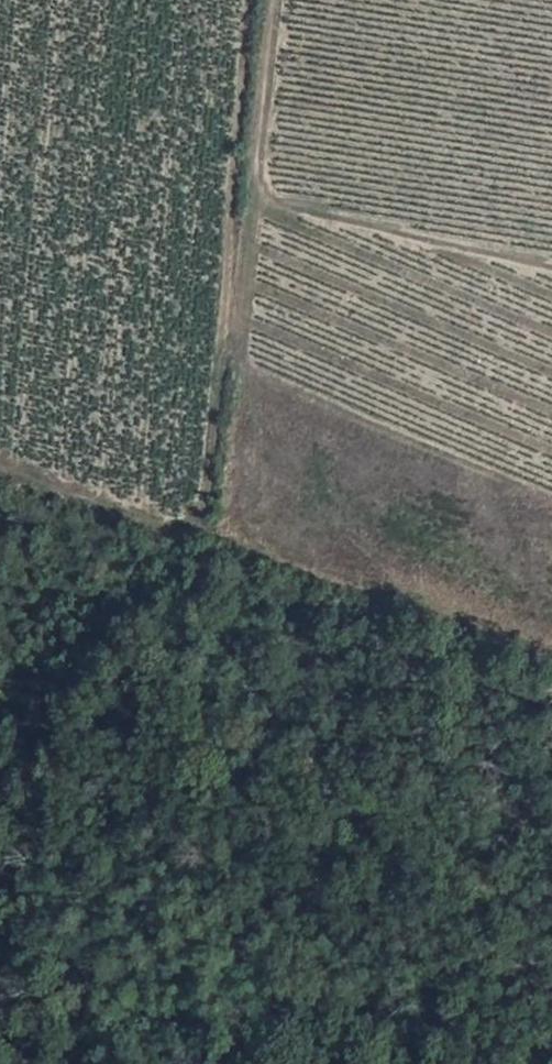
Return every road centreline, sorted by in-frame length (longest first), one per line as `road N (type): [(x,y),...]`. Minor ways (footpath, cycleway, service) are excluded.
road 1 (track): [(277,0),(256,180),(269,198),(551,257)]

